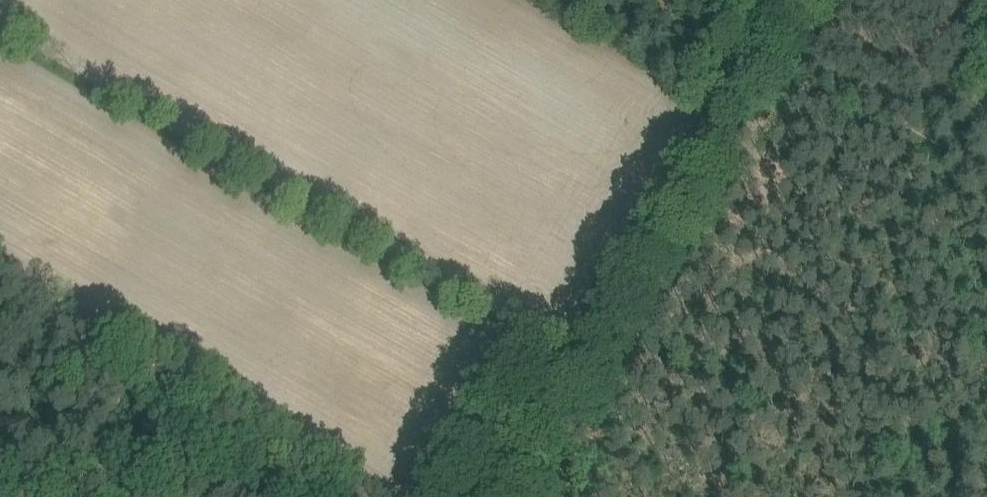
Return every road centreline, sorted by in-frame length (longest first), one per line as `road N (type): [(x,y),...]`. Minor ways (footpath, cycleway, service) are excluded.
road 1 (track): [(497,496),(765,28)]

